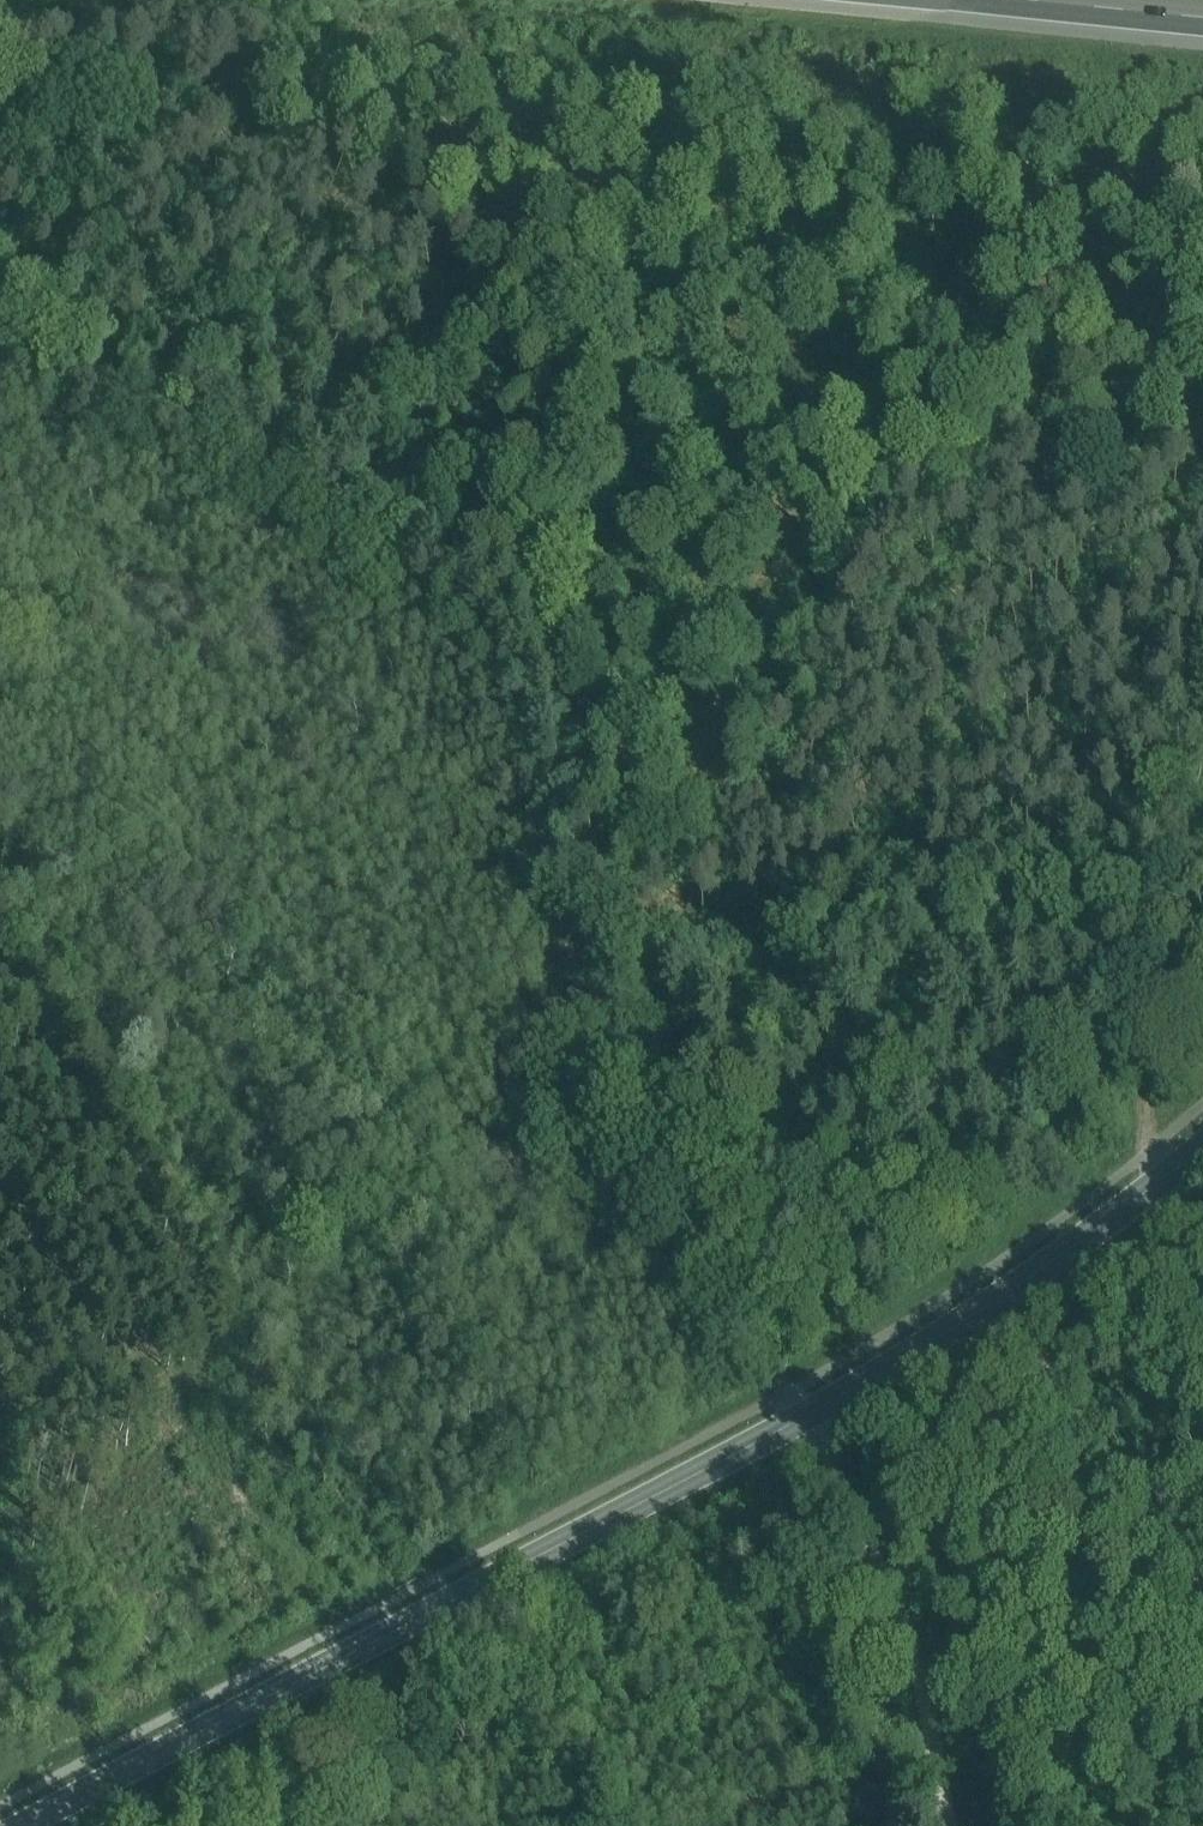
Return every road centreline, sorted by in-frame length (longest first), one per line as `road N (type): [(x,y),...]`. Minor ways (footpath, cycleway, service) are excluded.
road 1 (secondary): [(40,1825),(210,1726),(788,1422),(1080,1255),(1202,1151)]
road 2 (track): [(805,1412),(850,1495),(907,1630),(953,1825)]
road 3 (motorway): [(1068,0),(1202,14)]

